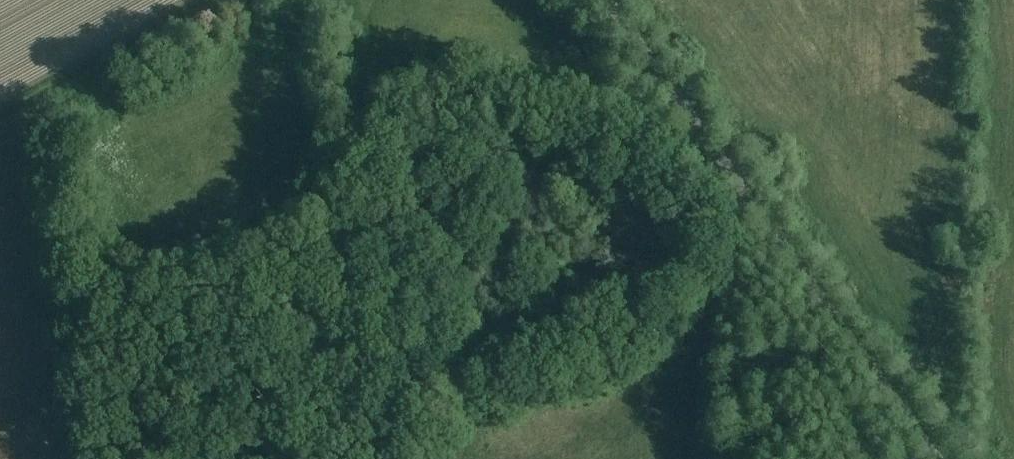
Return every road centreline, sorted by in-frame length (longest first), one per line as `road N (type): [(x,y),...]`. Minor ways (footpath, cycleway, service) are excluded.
road 1 (unclassified): [(938,458),(608,0)]

